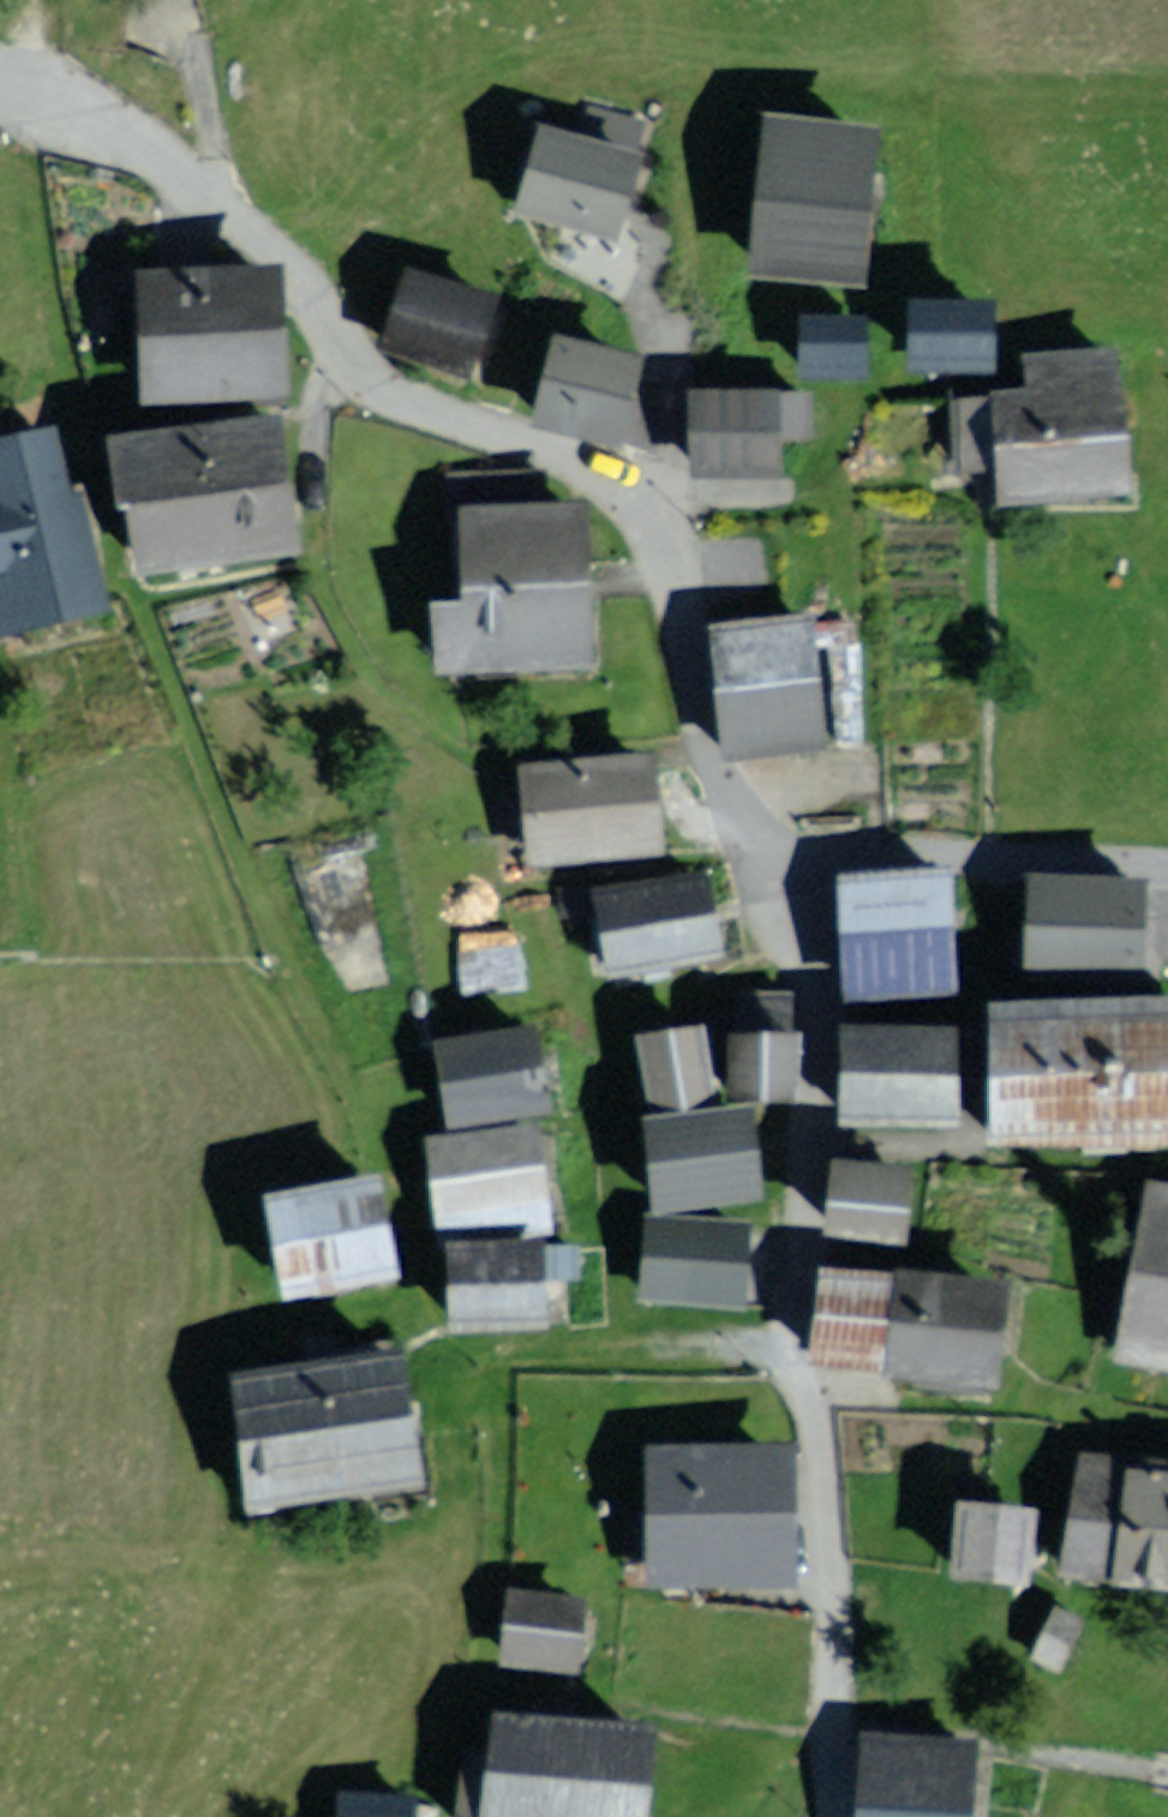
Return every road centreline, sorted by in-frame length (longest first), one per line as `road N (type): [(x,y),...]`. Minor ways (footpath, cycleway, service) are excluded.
road 1 (residential): [(774,860),(713,771),(671,598),(635,501),(559,441),(378,348),(201,192),(40,91),(0,93)]
road 2 (residential): [(774,860),(810,1152),(796,1354),(826,1450),(838,1584),(827,1723),(833,1816)]
road 3 (residential): [(1167,860),(774,860)]

